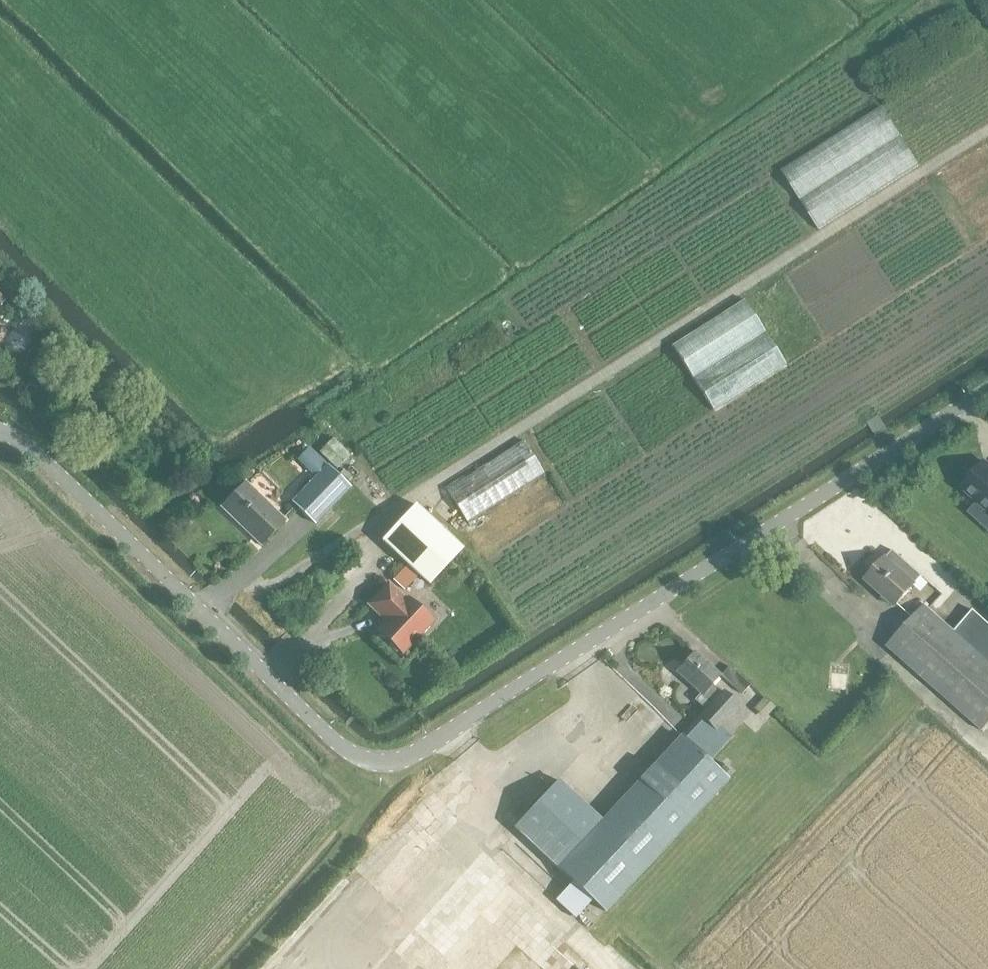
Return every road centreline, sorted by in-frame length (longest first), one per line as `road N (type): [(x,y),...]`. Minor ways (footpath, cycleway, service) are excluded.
road 1 (unclassified): [(987,393),(402,763),(368,765),(25,444),(0,431)]
road 2 (track): [(231,968),(374,809),(402,763)]

